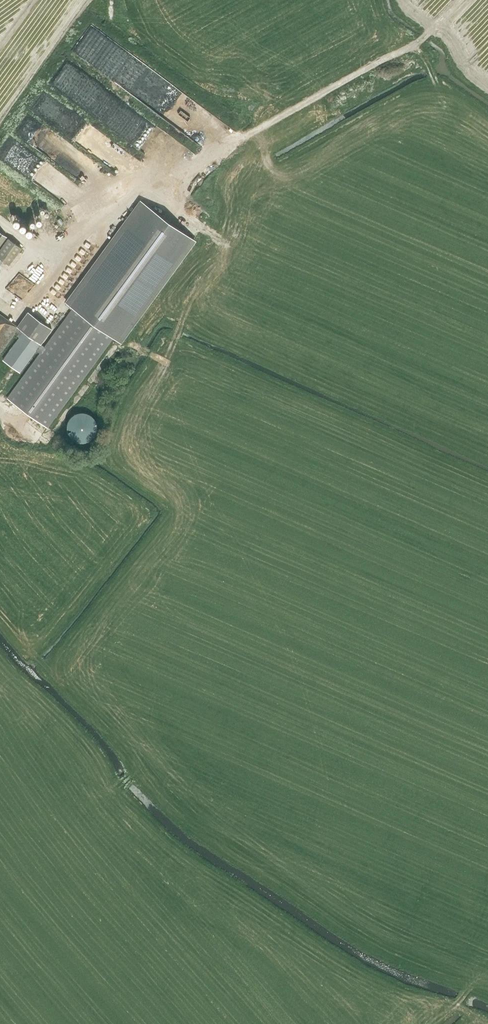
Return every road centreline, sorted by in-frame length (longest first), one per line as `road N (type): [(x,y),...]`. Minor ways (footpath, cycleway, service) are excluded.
road 1 (track): [(175,177),(416,46),(461,0)]

